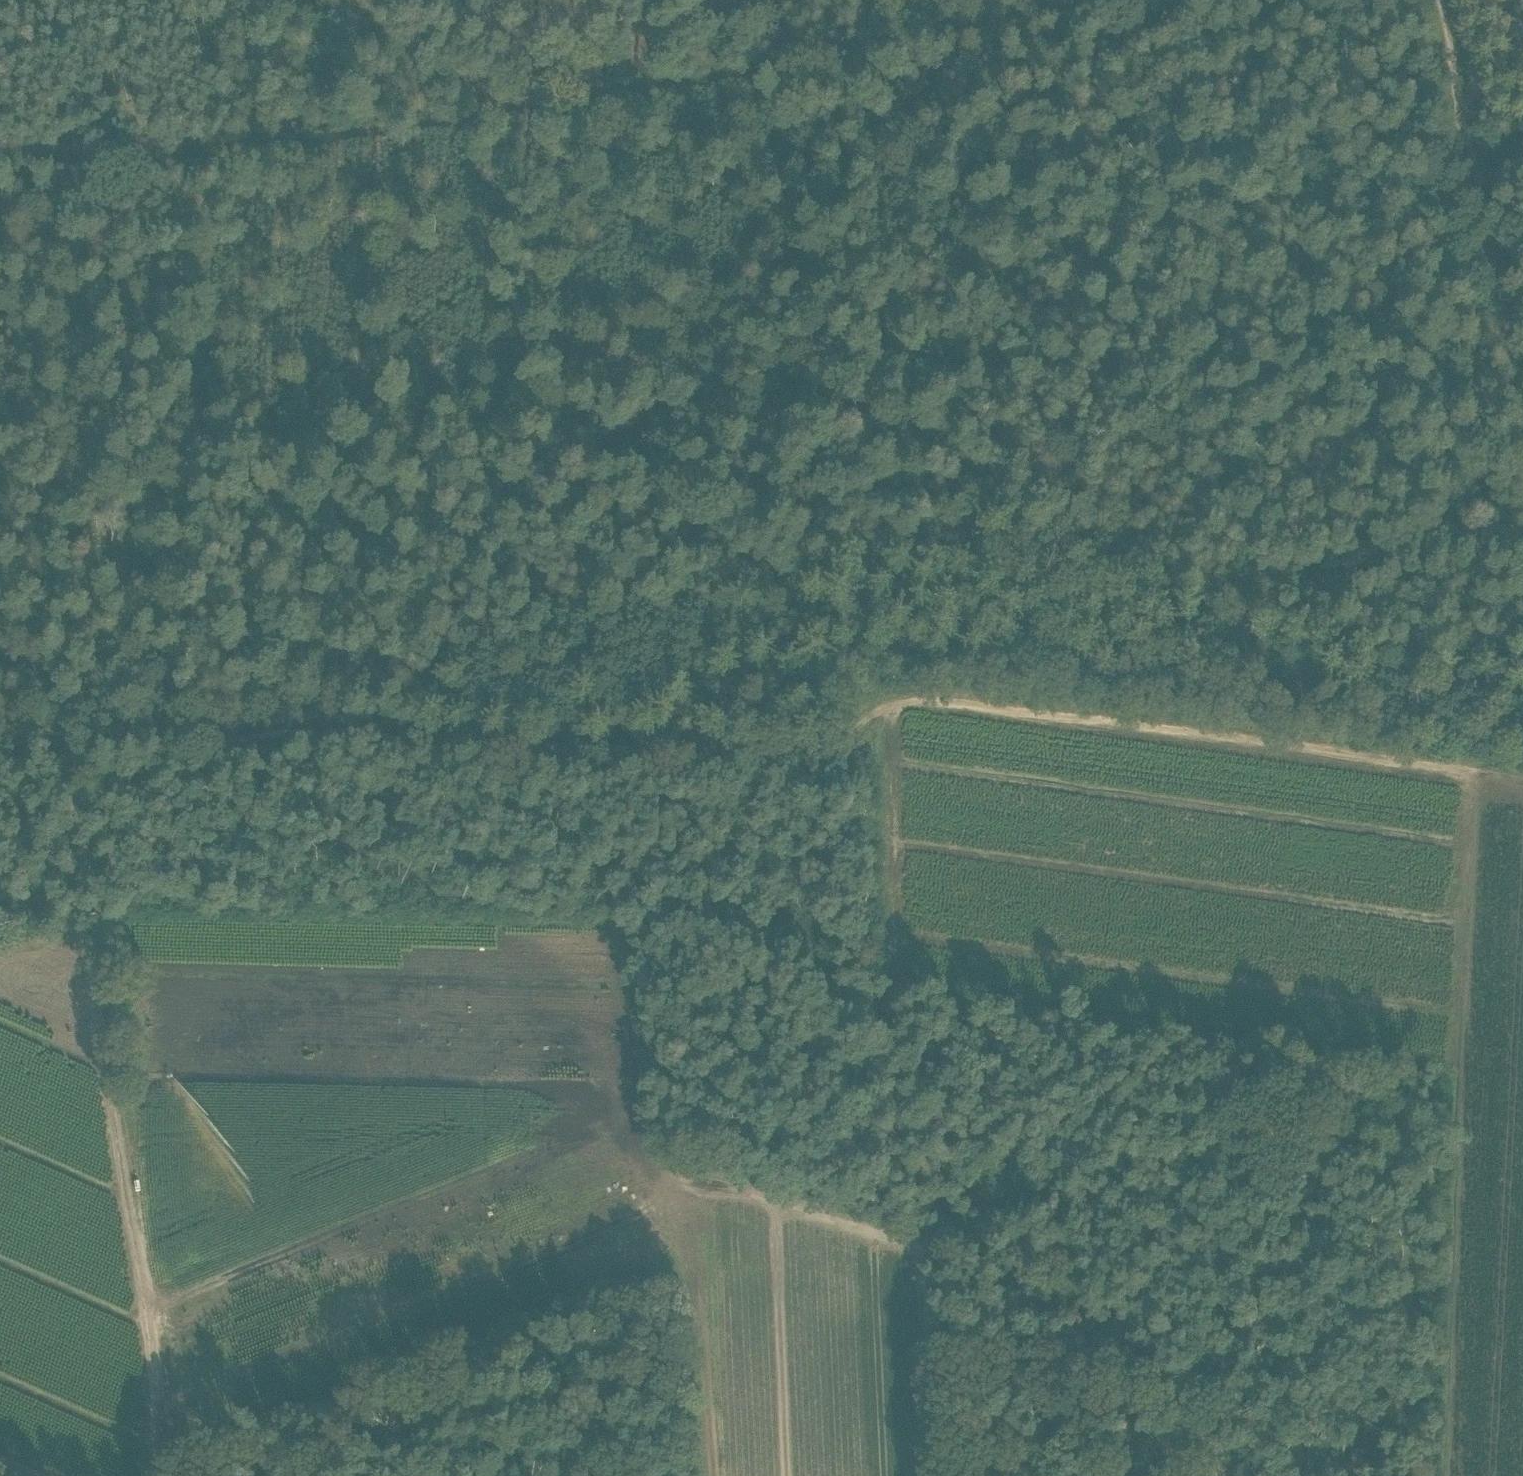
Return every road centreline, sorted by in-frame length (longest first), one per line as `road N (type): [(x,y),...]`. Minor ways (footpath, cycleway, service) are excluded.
road 1 (track): [(1522,780),(929,695),(798,785),(0,758)]
road 2 (track): [(1475,158),(1522,404)]
road 3 (track): [(1442,0),(1475,158)]

